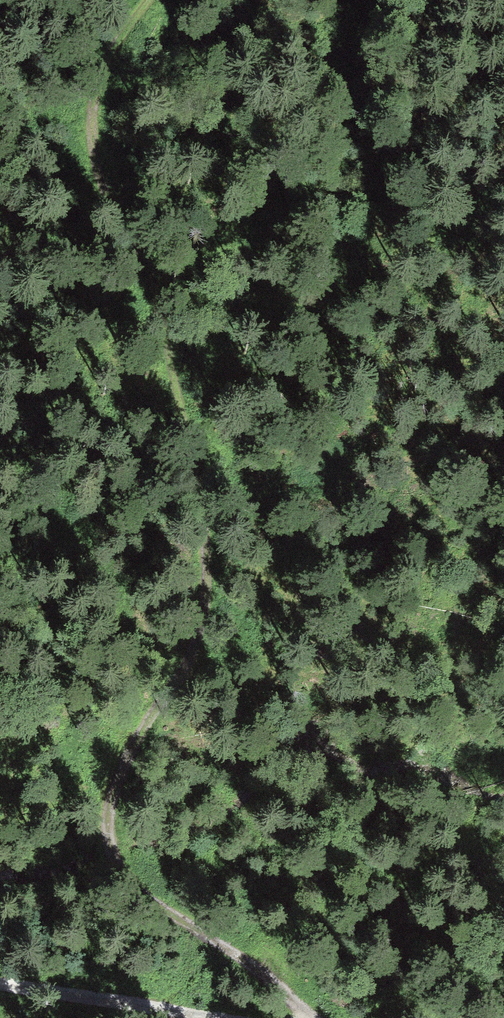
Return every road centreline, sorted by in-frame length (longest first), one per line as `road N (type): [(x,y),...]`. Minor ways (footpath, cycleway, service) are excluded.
road 1 (track): [(310,1017),(130,894),(109,859),(109,796),(191,667),(212,608),(183,410),(144,246),(104,187),(92,131),(103,70),(148,0)]
road 2 (track): [(144,246),(232,269),(365,252),(453,209),(503,169)]
road 3 (track): [(252,1017),(0,984)]

